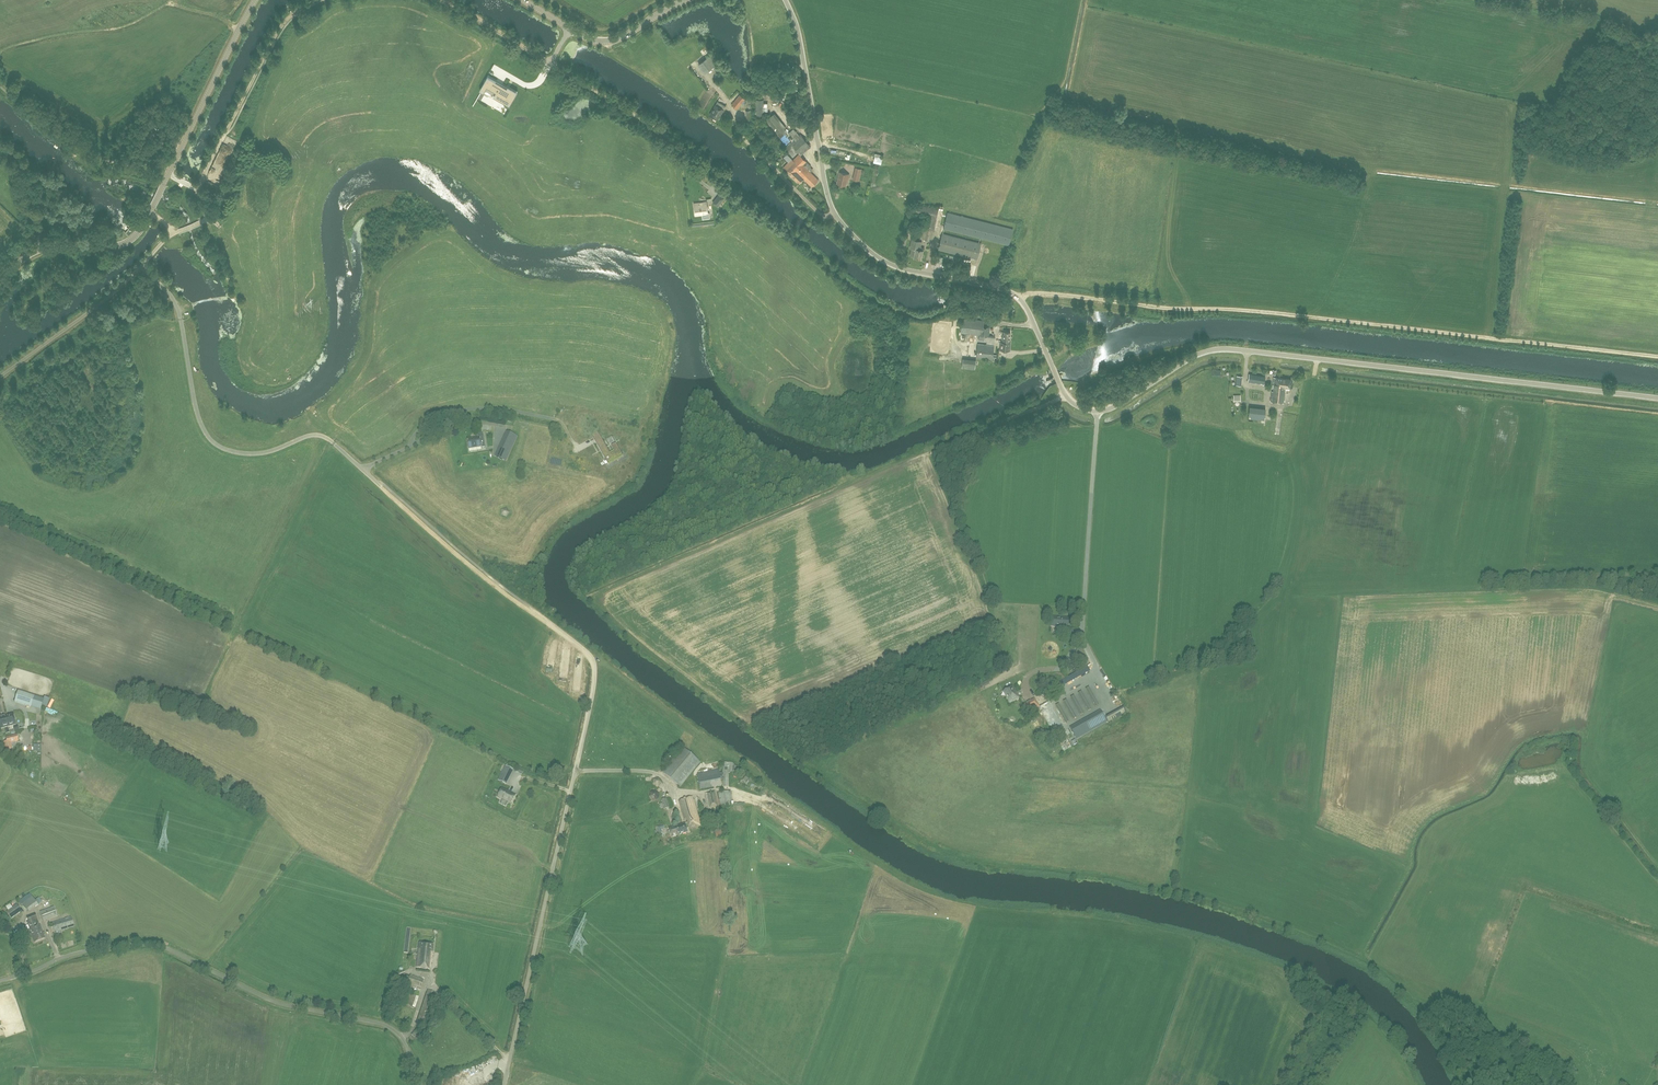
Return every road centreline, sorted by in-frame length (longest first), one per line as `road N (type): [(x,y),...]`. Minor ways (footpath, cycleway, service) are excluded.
road 1 (unclassified): [(1657,398),(1227,349),(1195,356),(1098,412)]
road 2 (track): [(1164,308),(1657,357)]
road 3 (unclassified): [(421,1084),(390,1027),(274,1001),(158,946),(84,951),(0,981)]
road 4 (unclassified): [(0,289),(37,251),(116,246),(138,233),(255,0)]
road 5 (track): [(575,770),(591,660),(374,480)]
road 6 (unclassified): [(374,480),(321,436),(259,453),(212,441),(197,411),(176,304),(142,269)]
road 7 (unclassified): [(1098,412),(1068,399),(1018,297),(889,264),(835,214)]
road 8 (unclassified): [(504,1084),(575,770)]
road 9 (track): [(929,453),(1139,361),(1210,351)]
road 10 (track): [(0,512),(234,624)]
road 11 (unclassified): [(835,214),(785,0)]
road 12 (track): [(326,438),(229,634)]
road 13 (unclassified): [(0,377),(142,269)]
road 14 (track): [(317,0),(285,23),(223,137)]
road 15 (track): [(550,64),(683,149)]
road 16 (track): [(1018,297),(1164,308)]
road 17 (unclassified): [(570,29),(611,42),(686,0)]
road 18 (track): [(550,64),(443,0)]

